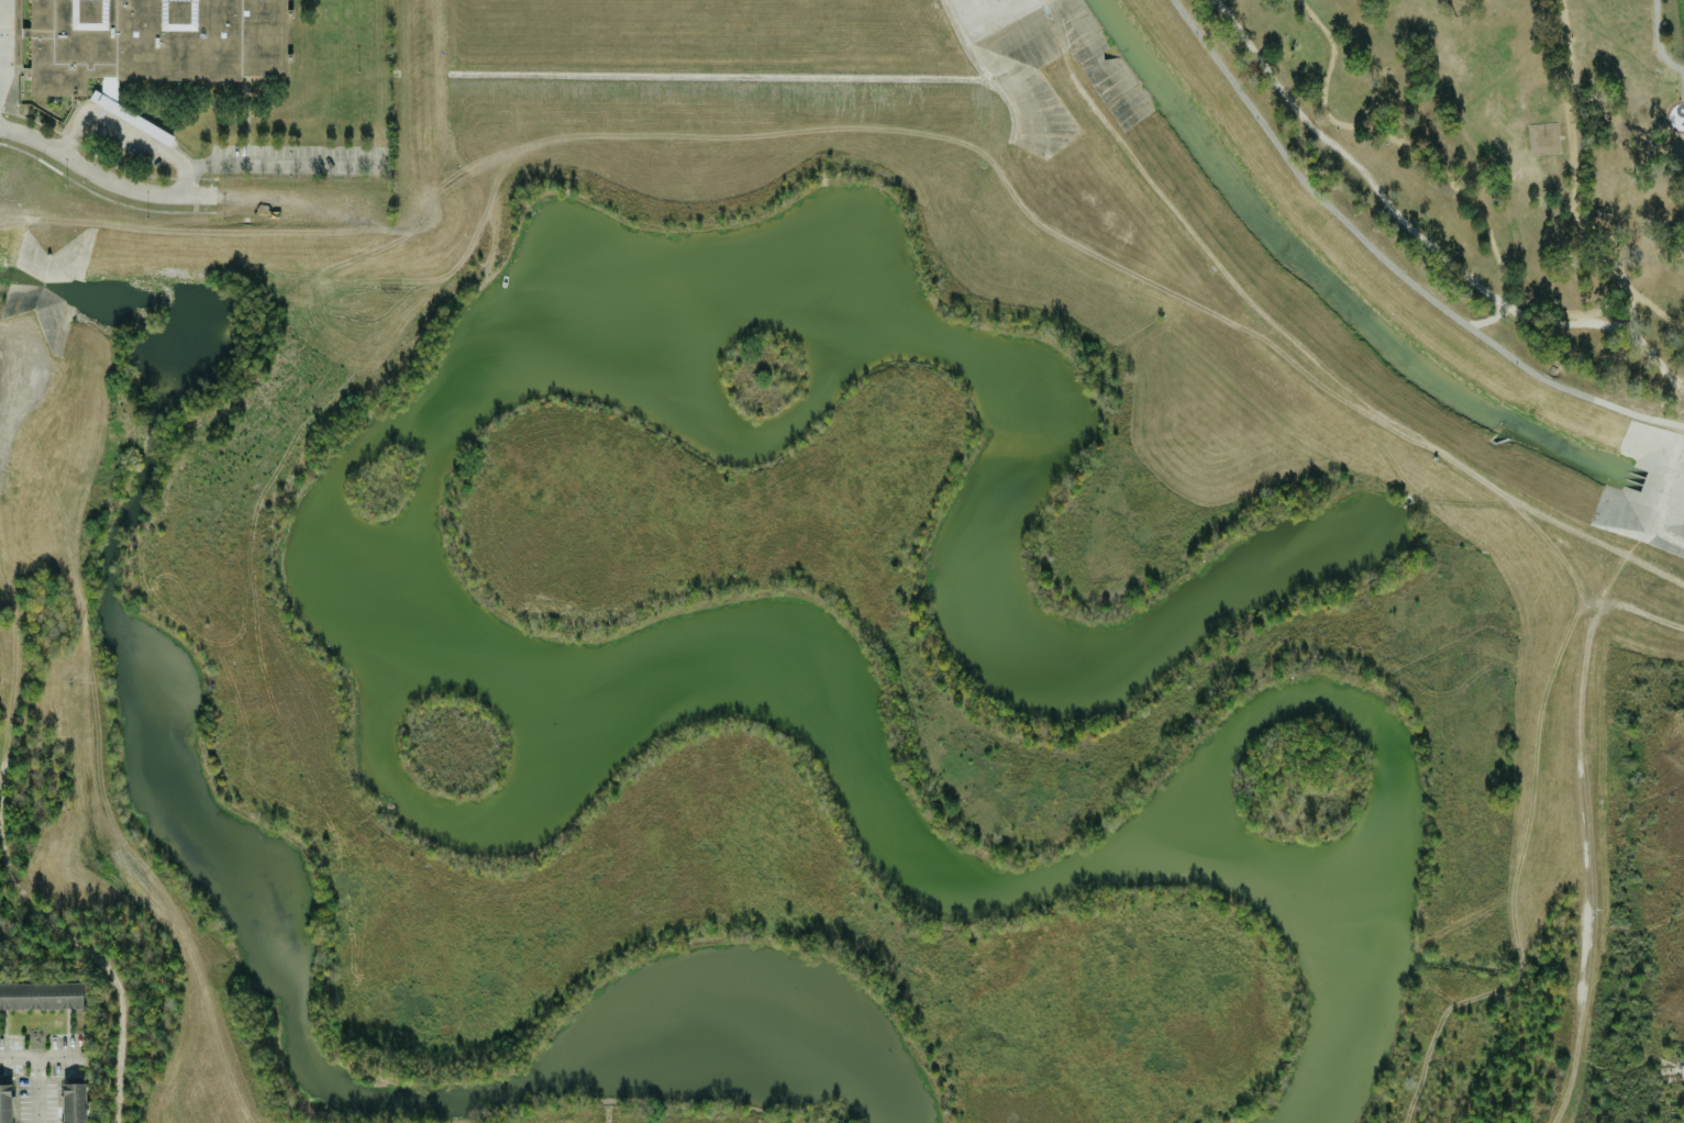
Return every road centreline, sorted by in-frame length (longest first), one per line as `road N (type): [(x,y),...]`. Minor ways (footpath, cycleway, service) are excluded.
road 1 (residential): [(0,127),(126,189),(215,196)]

